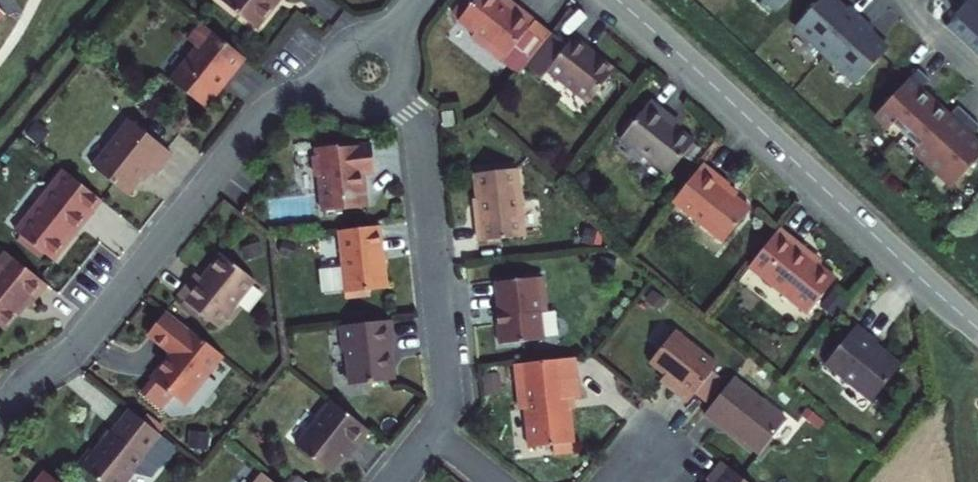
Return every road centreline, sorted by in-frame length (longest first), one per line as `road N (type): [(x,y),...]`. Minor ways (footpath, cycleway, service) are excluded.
road 1 (residential): [(0,410),(20,385),(80,345),(270,110),(371,70)]
road 2 (residential): [(617,0),(977,330)]
road 3 (residential): [(427,433),(443,404),(446,378),(422,149),(414,120),(371,70)]

